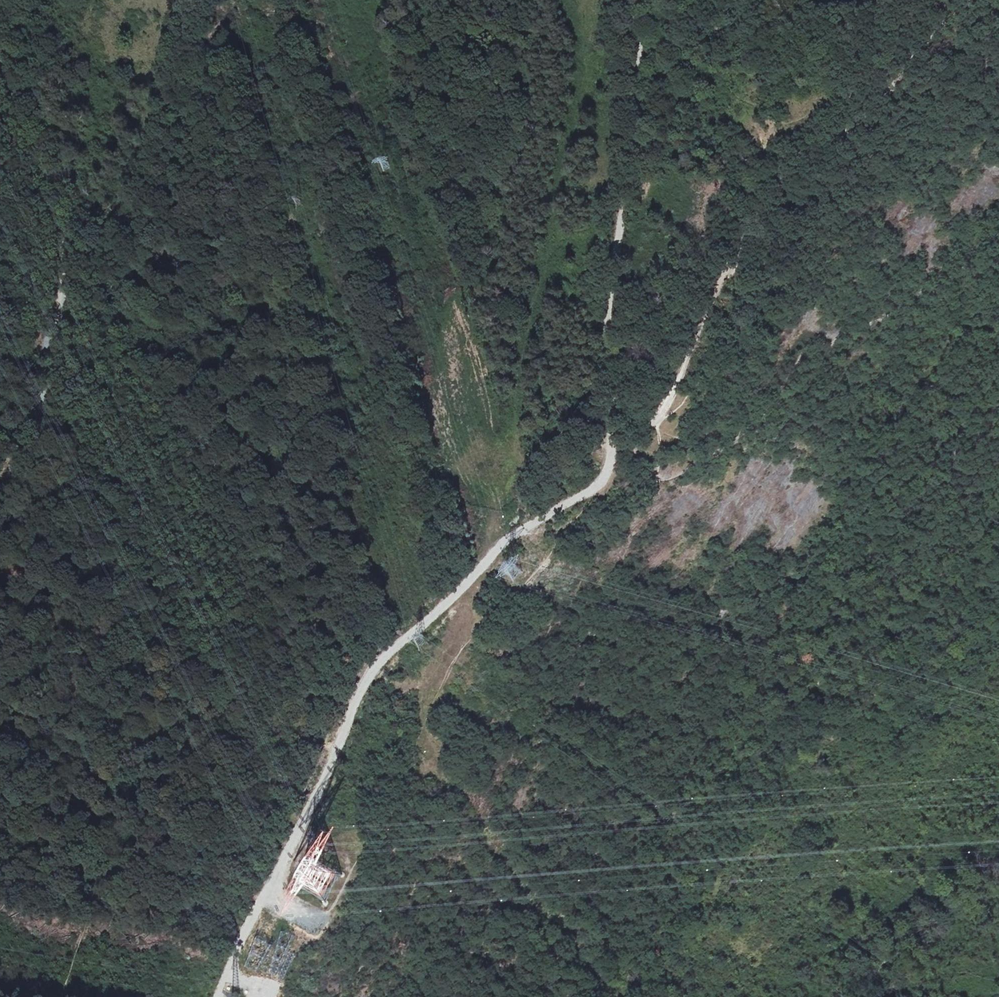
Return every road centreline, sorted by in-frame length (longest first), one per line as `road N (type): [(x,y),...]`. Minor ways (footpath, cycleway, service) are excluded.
road 1 (track): [(614,450),(596,487),(513,535),(425,630),(374,668),(213,996)]
road 2 (track): [(969,0),(924,42),(871,113),(838,140),(787,161),(759,201),(657,422)]
road 3 (track): [(616,404),(610,259),(630,126),(625,0)]
road 4 (track): [(269,996),(356,863)]

